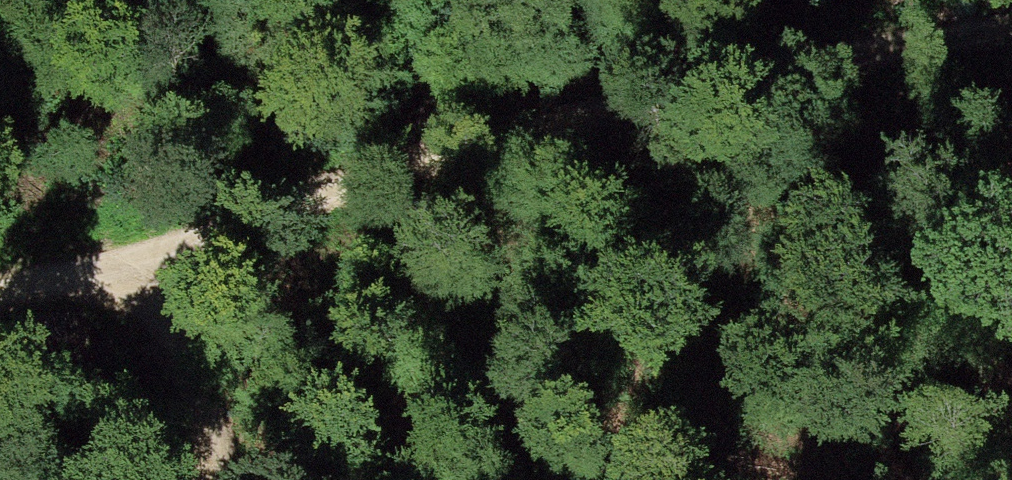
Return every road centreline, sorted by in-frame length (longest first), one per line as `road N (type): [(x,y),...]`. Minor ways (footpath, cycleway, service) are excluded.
road 1 (track): [(1011,23),(686,85),(280,202)]
road 2 (track): [(579,0),(453,54),(365,112),(280,202)]
road 3 (track): [(151,249),(208,390),(213,479)]
road 4 (track): [(151,249),(0,290)]
road 5 (track): [(280,202),(151,249)]

